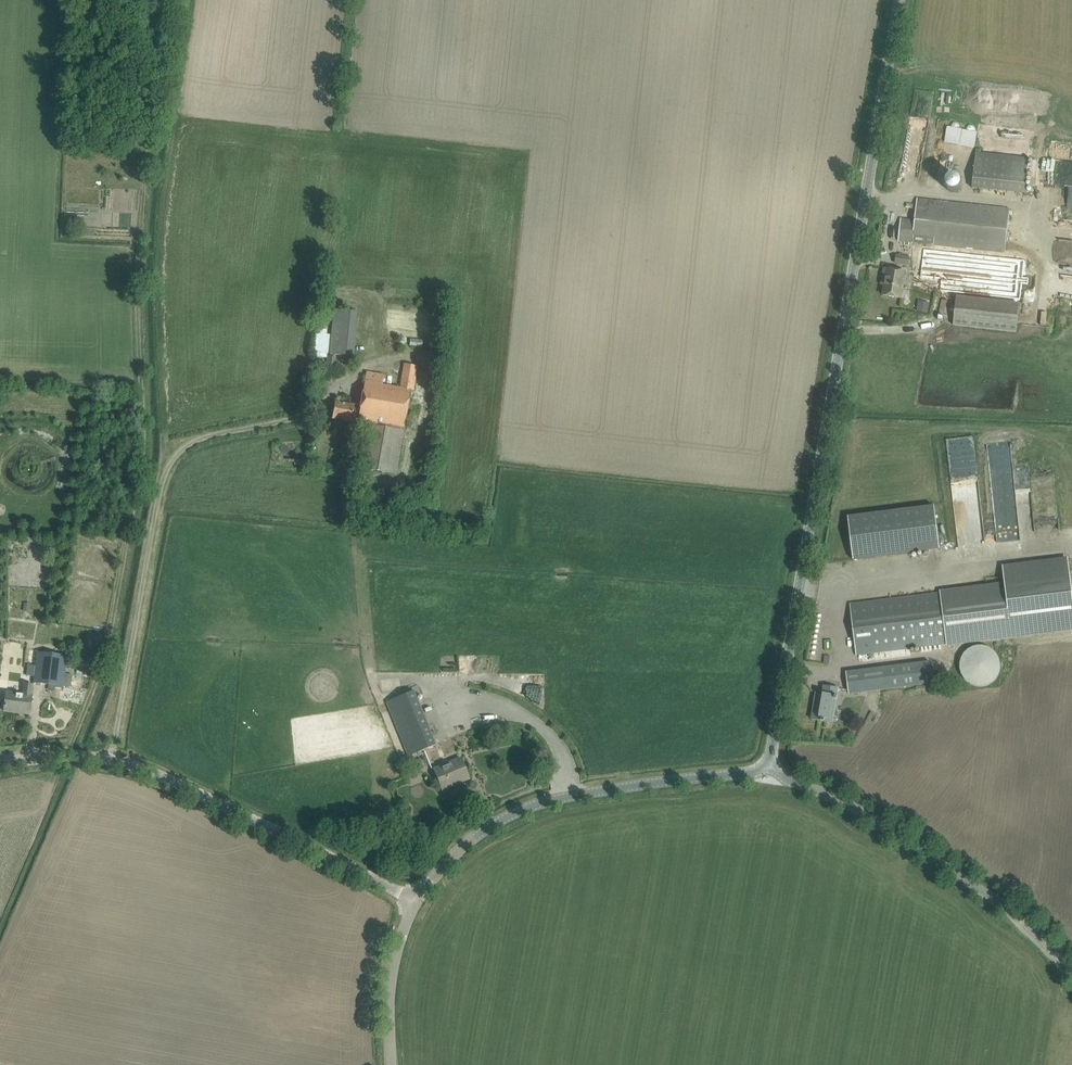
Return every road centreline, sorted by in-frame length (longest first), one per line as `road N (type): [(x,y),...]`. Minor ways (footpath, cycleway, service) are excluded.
road 1 (unclassified): [(769,770),(902,0)]
road 2 (track): [(107,754),(163,482),(175,460),(192,443),(324,404),(357,369)]
road 3 (unclassified): [(0,762),(62,751),(107,754),(416,900)]
road 4 (unclassified): [(416,900),(464,845),(539,803),(769,770)]
road 5 (unclassified): [(1071,973),(983,892),(865,814),(769,770)]
road 6 (unclassified): [(393,1064),(392,974),(416,900)]

